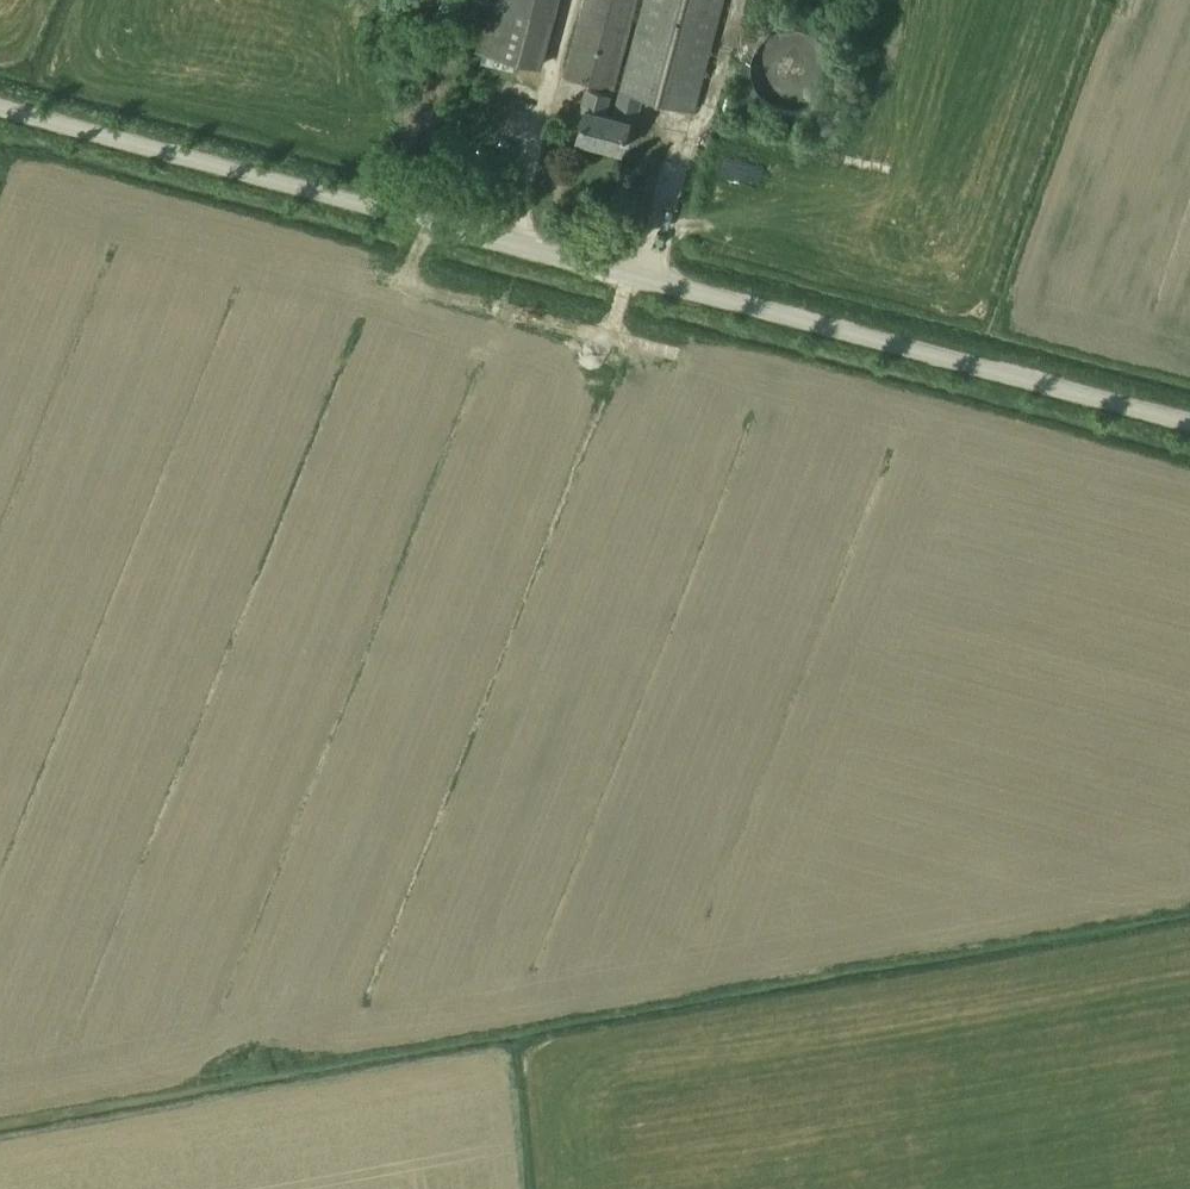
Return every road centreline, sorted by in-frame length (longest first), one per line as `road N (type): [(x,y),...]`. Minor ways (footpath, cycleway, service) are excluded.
road 1 (unclassified): [(0,107),(1189,425)]

